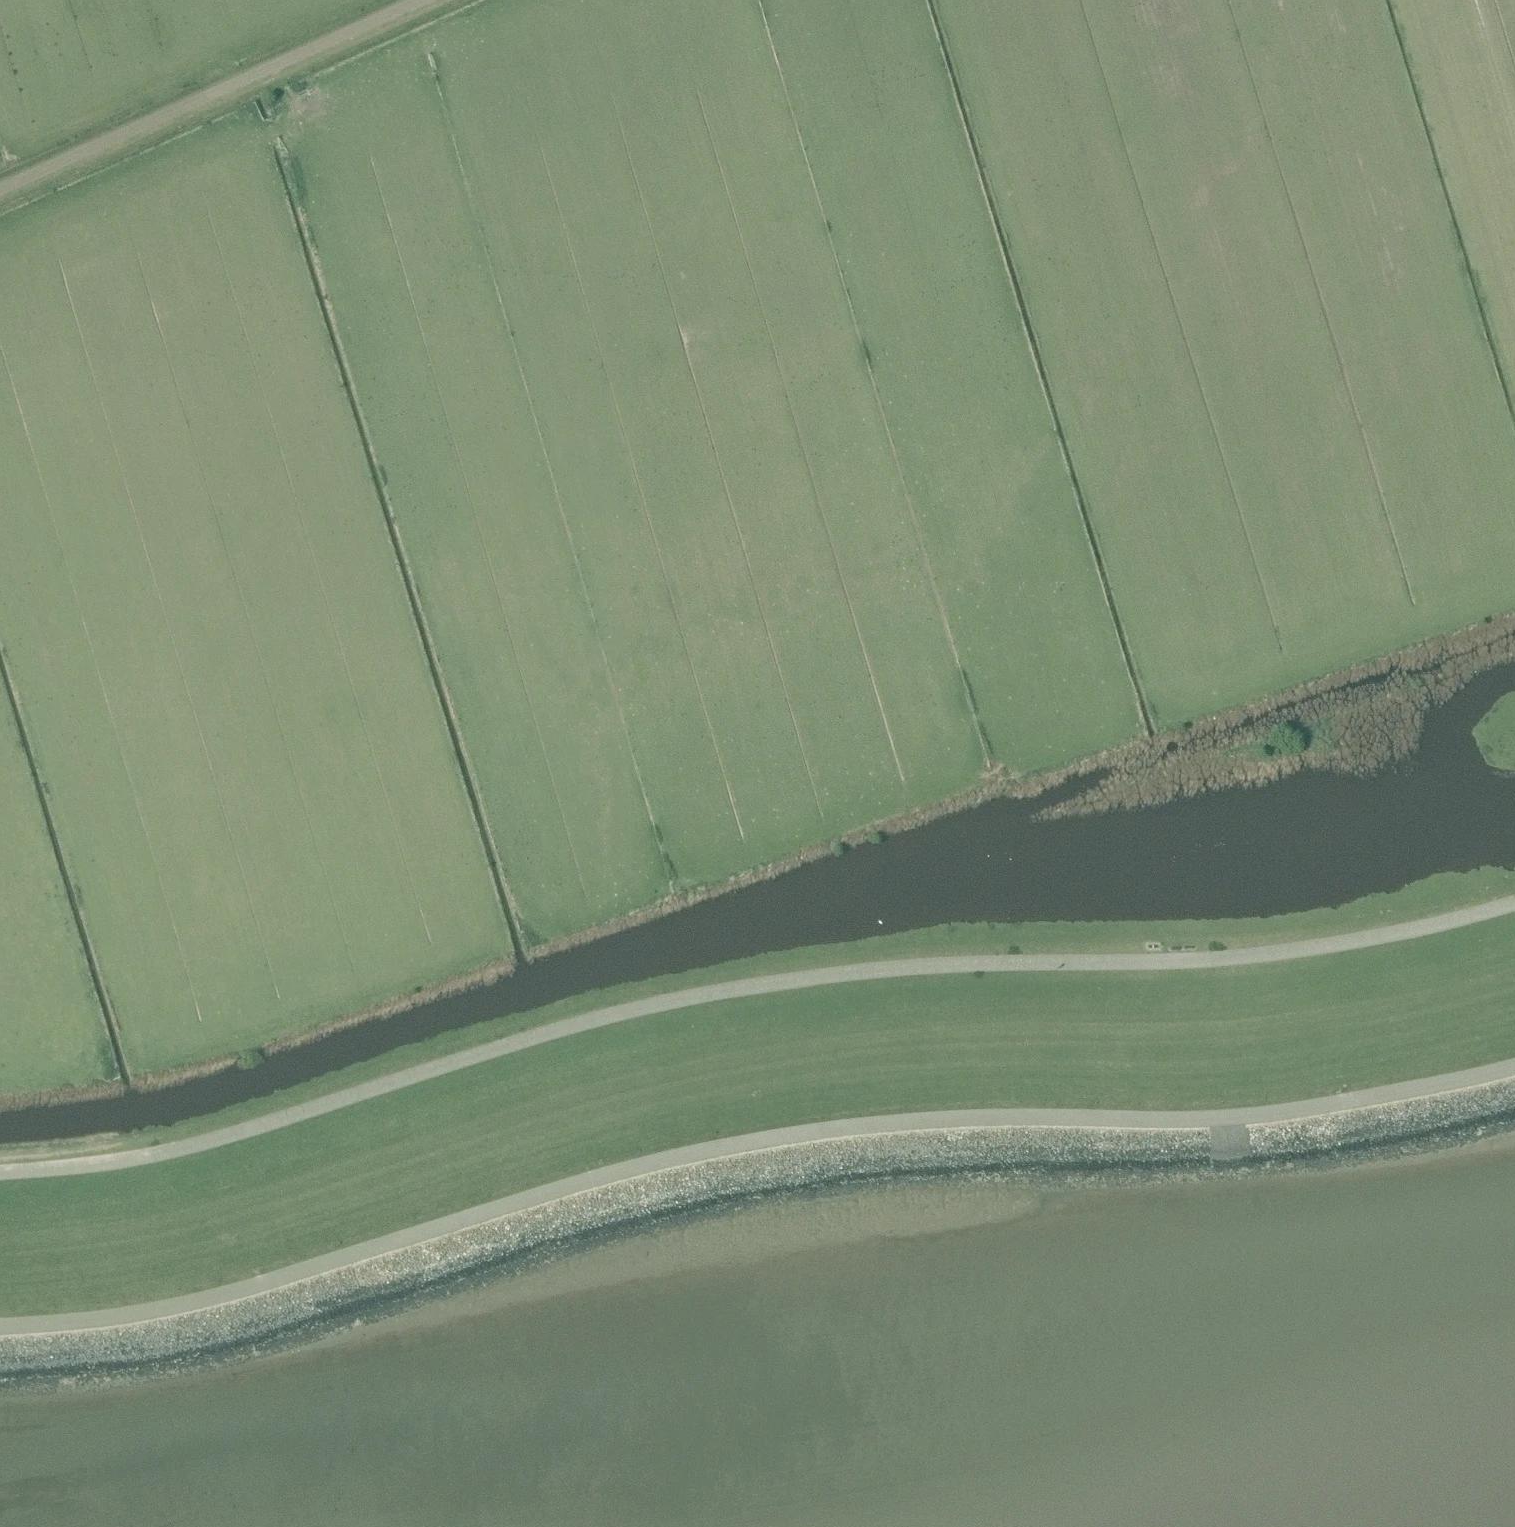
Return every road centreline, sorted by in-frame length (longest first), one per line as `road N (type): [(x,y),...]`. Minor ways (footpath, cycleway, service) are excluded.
road 1 (unclassified): [(0,1179),(154,1163),(578,1032),(767,991),(965,971),(1282,960),(1514,912)]
road 2 (unclassified): [(0,1342),(240,1310),(577,1203),(797,1155),(948,1135),(1280,1124),(1514,1081)]
road 3 (unclassified): [(0,185),(427,0)]

